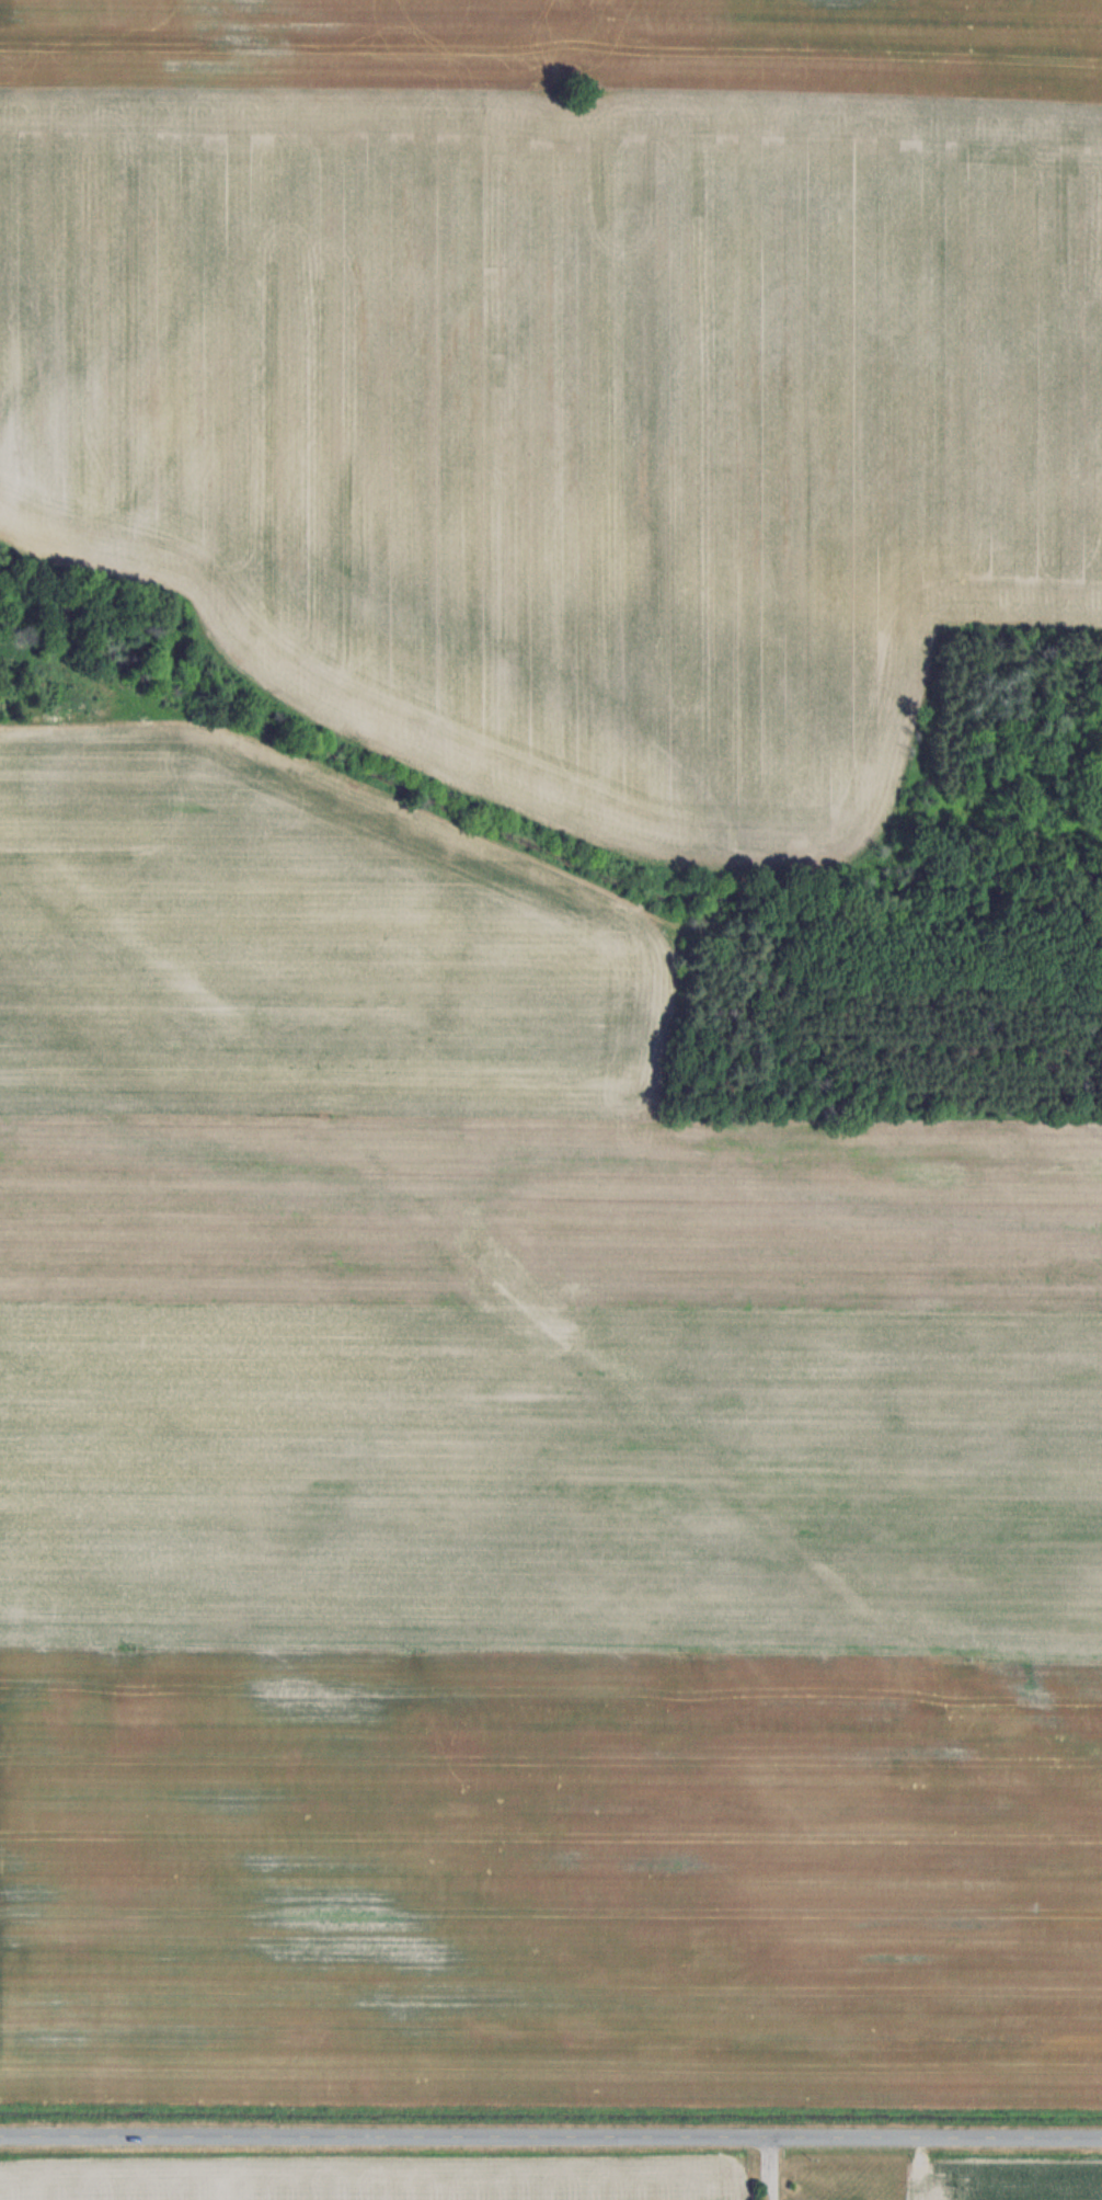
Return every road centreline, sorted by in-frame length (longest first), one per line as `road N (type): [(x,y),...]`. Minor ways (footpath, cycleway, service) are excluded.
road 1 (residential): [(1101,2134),(0,2135)]

